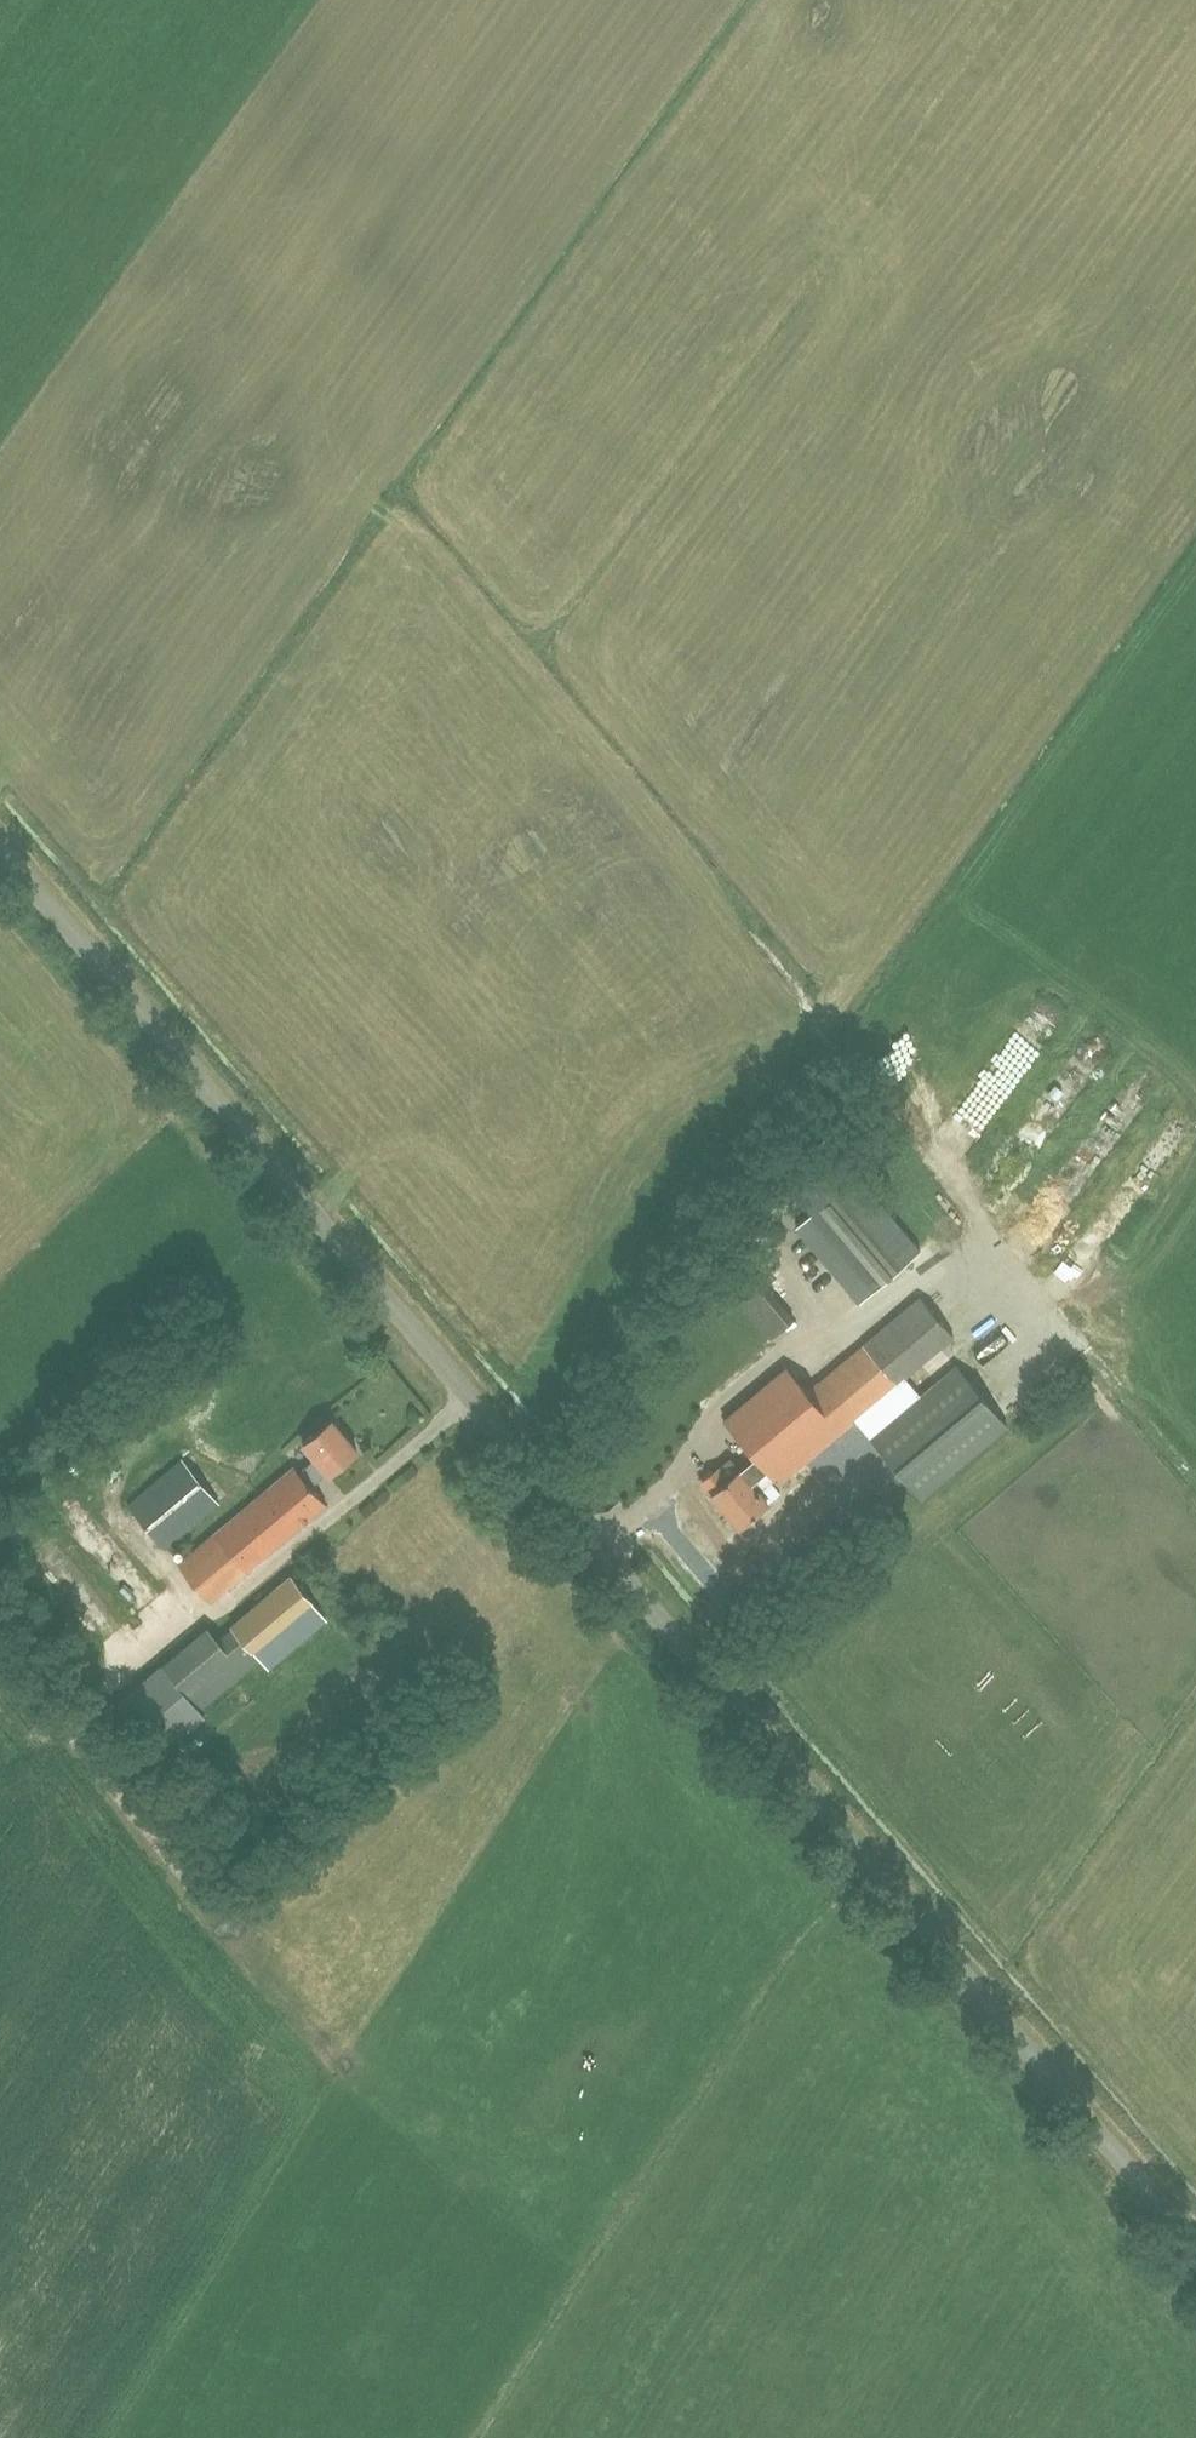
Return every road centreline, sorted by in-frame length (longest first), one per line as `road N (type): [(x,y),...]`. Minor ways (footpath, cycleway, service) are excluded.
road 1 (unclassified): [(1195,2251),(0,850)]

